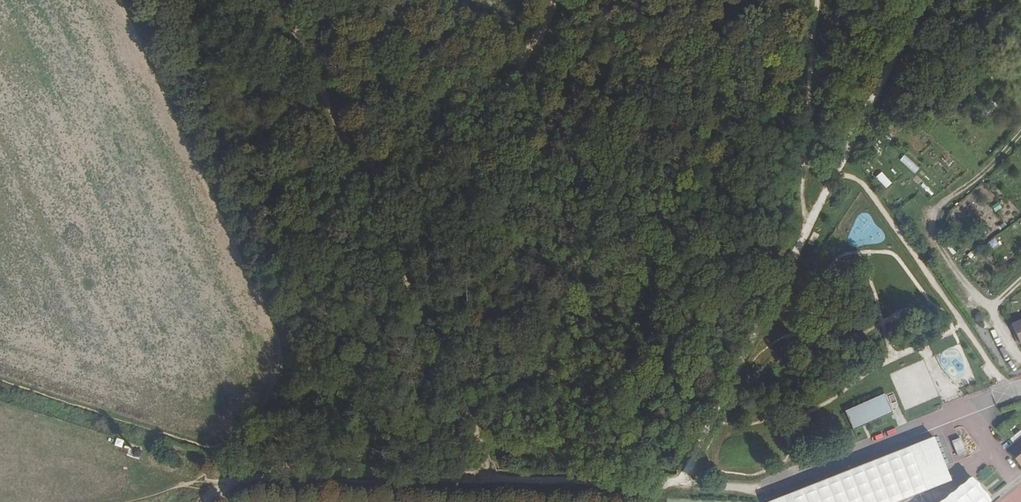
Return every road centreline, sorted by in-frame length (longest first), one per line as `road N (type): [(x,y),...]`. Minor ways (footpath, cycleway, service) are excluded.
road 1 (track): [(490,475),(281,0)]
road 2 (track): [(216,490),(224,482),(490,475),(677,490)]
road 3 (track): [(1020,352),(934,246),(929,224),(930,211),(1020,132)]
road 4 (track): [(834,174),(864,184),(1009,393)]
road 5 (track): [(677,490),(756,494),(942,415)]
road 6 (track): [(358,171),(480,129),(524,37),(552,0)]
road 7 (track): [(677,490),(799,242)]
road 8 (track): [(922,0),(834,174)]
road 9 (track): [(796,176),(817,0)]

